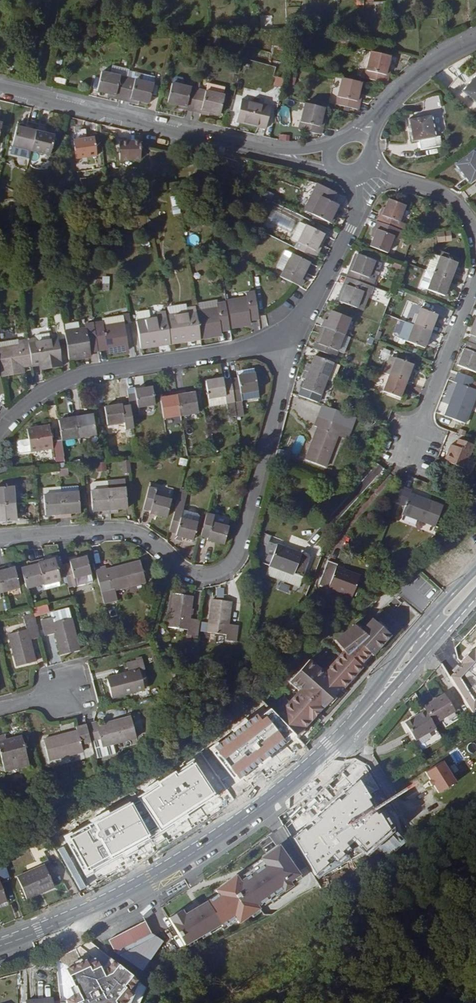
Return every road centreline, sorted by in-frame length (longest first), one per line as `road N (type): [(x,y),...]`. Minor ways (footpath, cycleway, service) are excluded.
road 1 (secondary): [(0,946),(149,878),(274,795),(330,749),(475,586)]
road 2 (residential): [(287,332),(285,378),(229,567),(200,576),(184,571),(139,532),(0,538)]
road 3 (residential): [(0,88),(331,158)]
road 4 (residential): [(287,332),(248,347),(84,374),(44,392),(0,433)]
road 5 (residential): [(406,468),(475,279)]
road 6 (residential): [(353,173),(357,213),(315,299),(287,332)]
road 7 (residential): [(475,41),(439,57),(374,107),(360,136)]
road 8 (residential): [(475,240),(454,201),(368,162)]

